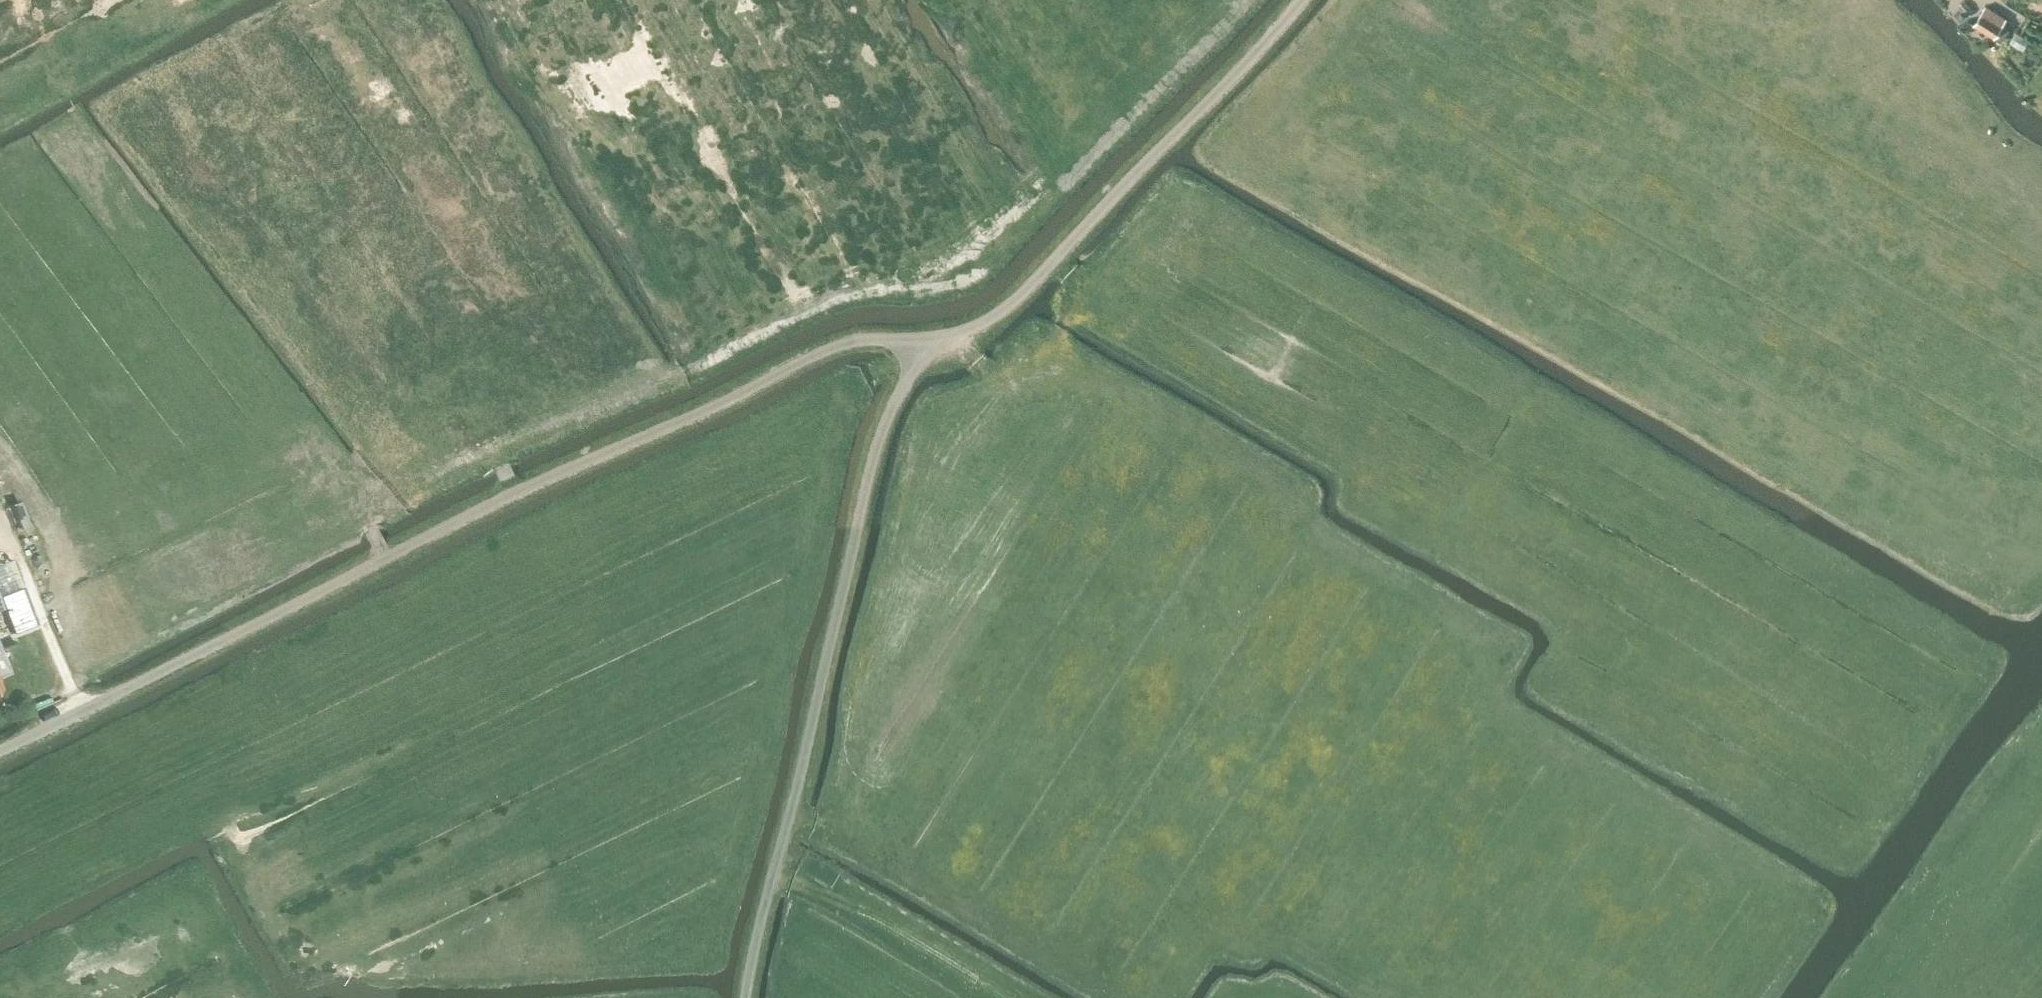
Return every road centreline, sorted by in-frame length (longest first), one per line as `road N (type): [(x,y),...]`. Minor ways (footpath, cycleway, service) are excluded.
road 1 (unclassified): [(0,750),(458,519),(816,354),(866,339),(922,346)]
road 2 (unclassified): [(750,997),(890,413),(922,346)]
road 3 (unclassified): [(922,346),(985,328),(1033,288),(1298,0)]

